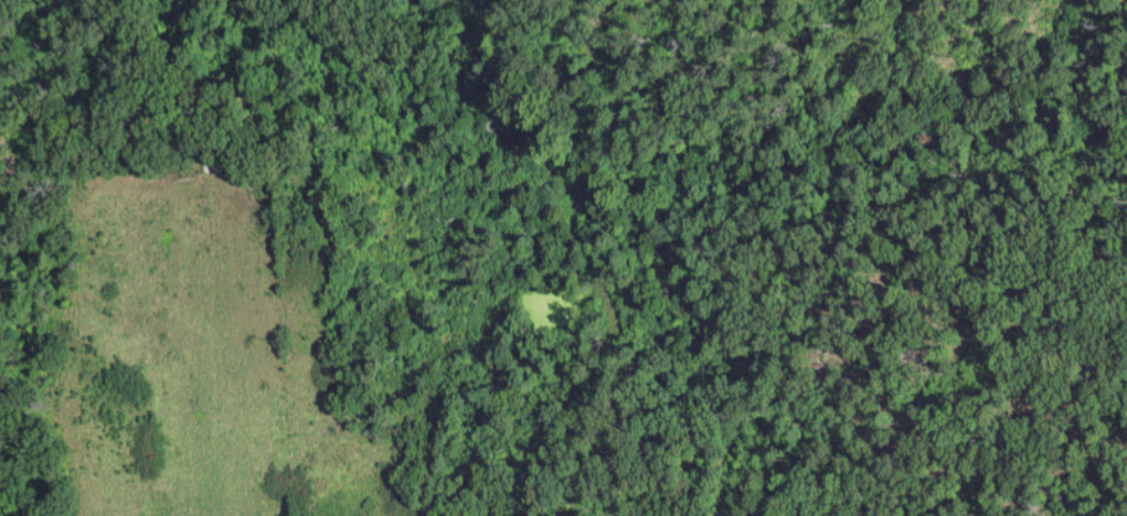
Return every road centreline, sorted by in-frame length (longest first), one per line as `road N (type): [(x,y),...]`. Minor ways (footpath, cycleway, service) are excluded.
road 1 (residential): [(998,515),(1004,0)]

